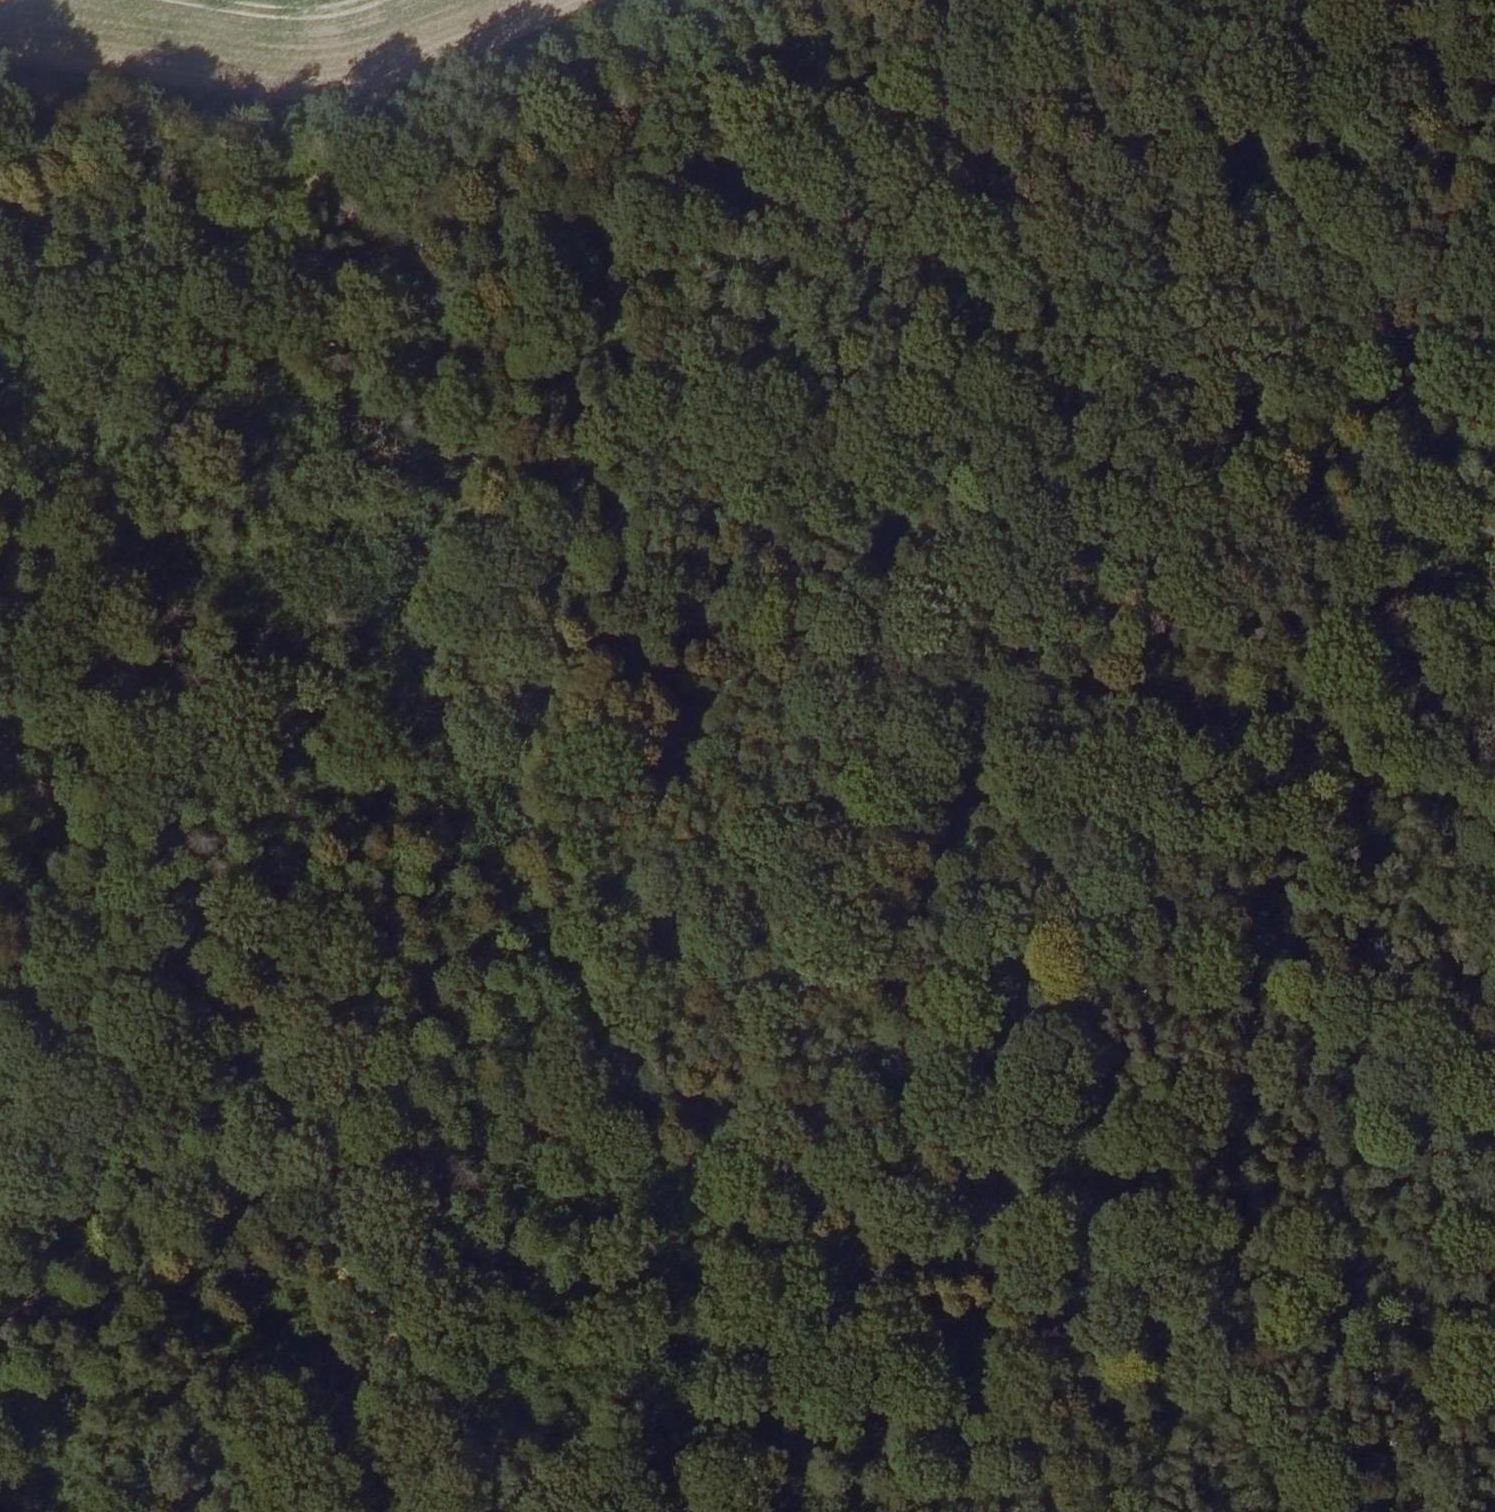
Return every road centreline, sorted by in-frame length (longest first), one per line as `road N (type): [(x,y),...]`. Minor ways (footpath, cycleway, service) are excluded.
road 1 (track): [(571,1511),(0,883)]

